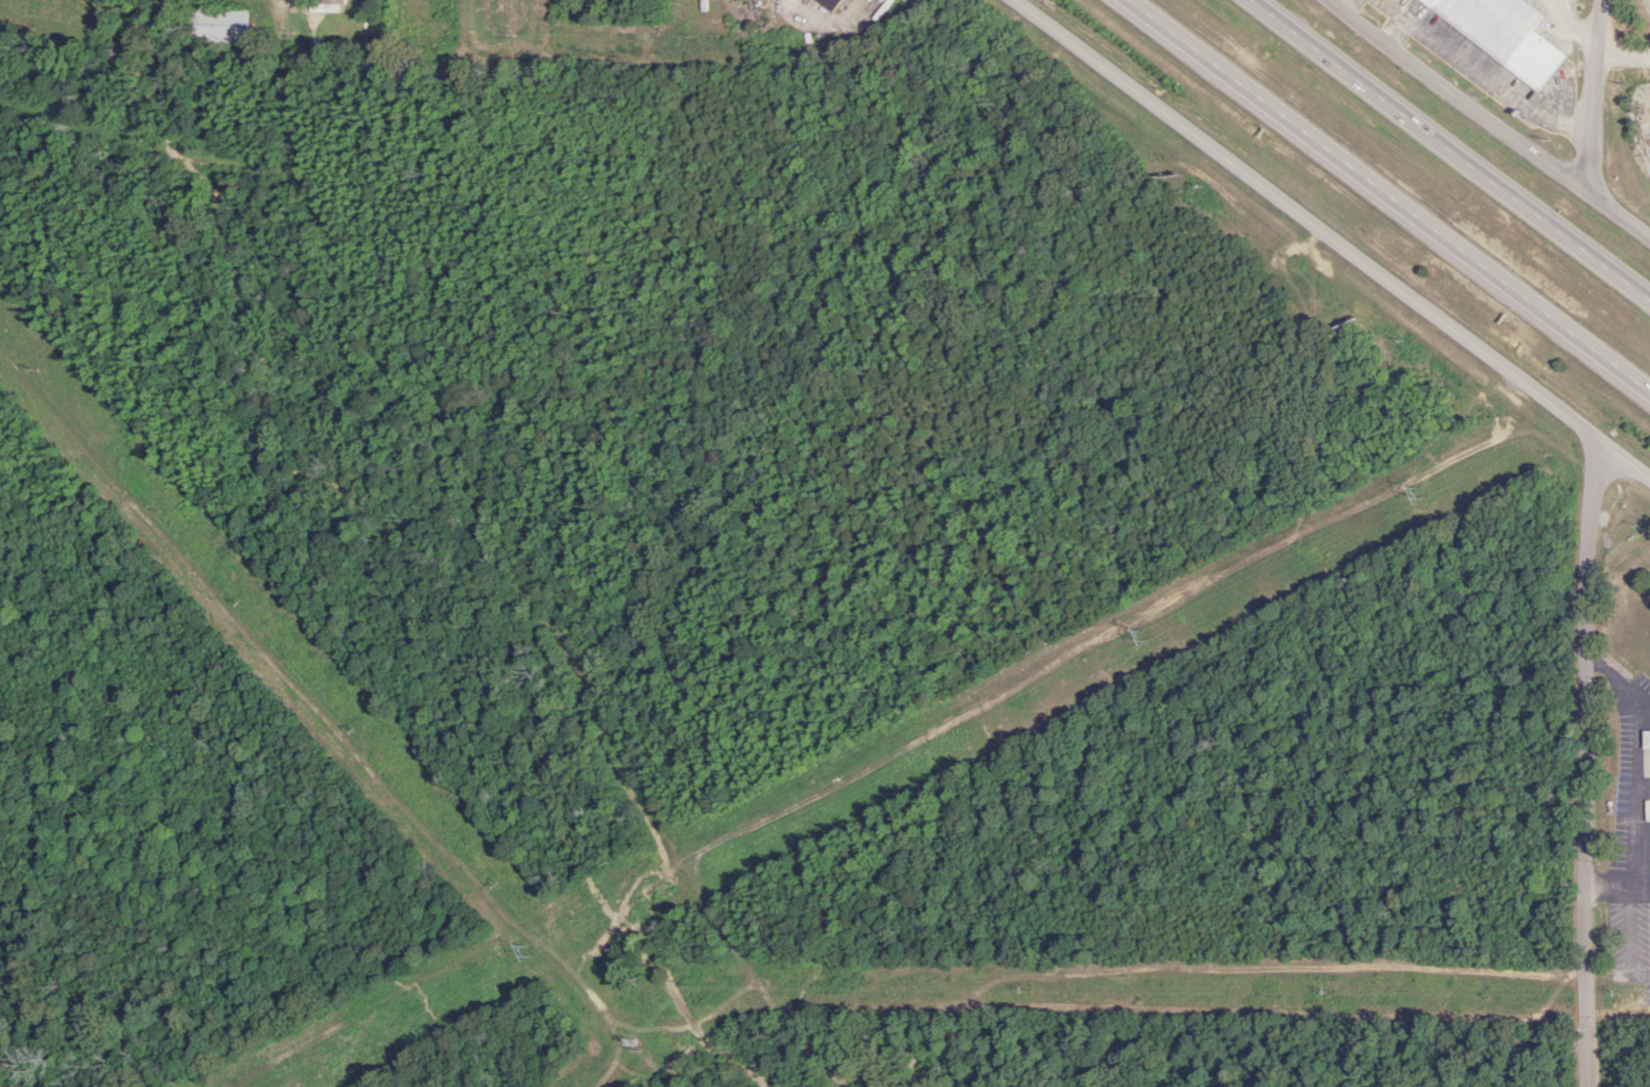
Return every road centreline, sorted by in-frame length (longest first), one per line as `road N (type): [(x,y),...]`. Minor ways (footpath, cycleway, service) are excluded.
road 1 (track): [(278,0),(296,164),(315,216),(713,919),(842,1086)]
road 2 (residential): [(1007,0),(1649,488)]
road 3 (trunk): [(1125,0),(1649,400)]
road 4 (residential): [(1603,450),(1583,623),(1585,1086)]
road 5 (trunk): [(1649,307),(1246,0)]
road 6 (residential): [(1322,0),(1602,207)]
road 7 (tertiary): [(1602,207),(1596,62)]

